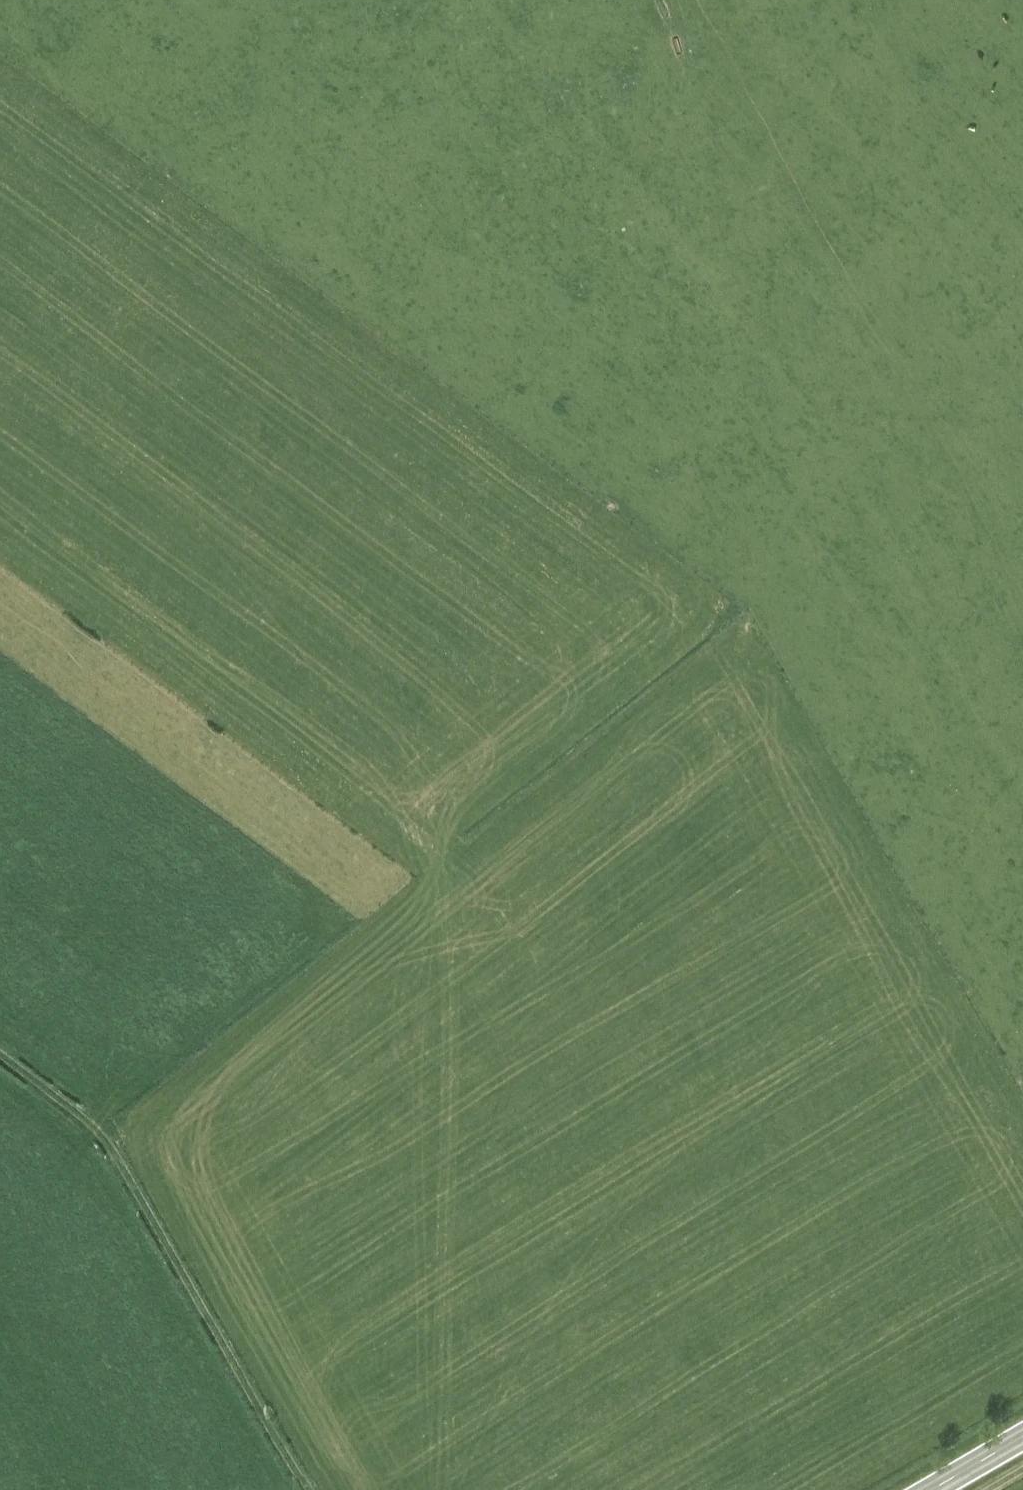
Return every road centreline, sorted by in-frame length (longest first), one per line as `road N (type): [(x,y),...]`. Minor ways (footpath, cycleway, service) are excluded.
road 1 (track): [(312,1489),(106,1129),(0,1049)]

